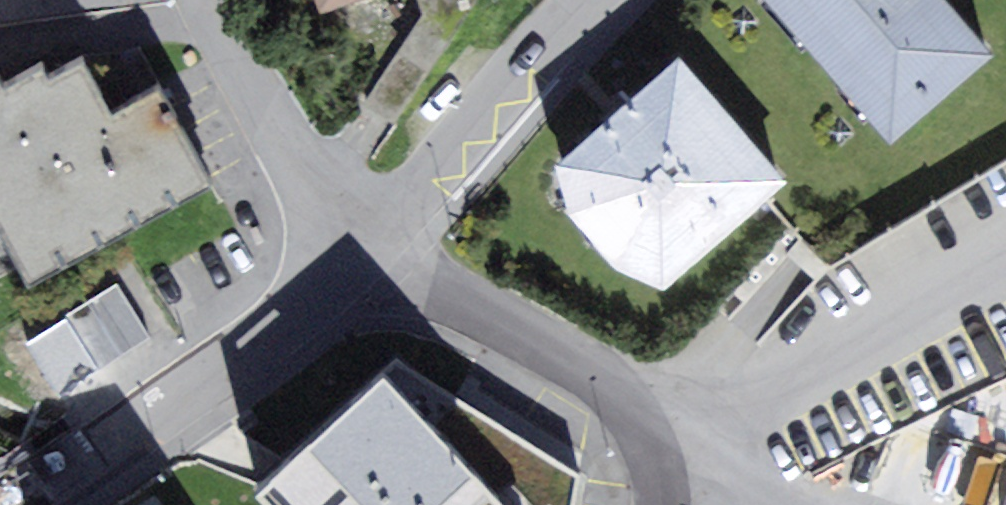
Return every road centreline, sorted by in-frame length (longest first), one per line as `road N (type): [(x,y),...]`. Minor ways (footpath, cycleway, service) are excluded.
road 1 (residential): [(356,253),(612,383),(641,412),(658,454),(661,504)]
road 2 (residential): [(20,504),(264,336),(356,253)]
road 3 (residential): [(356,253),(592,0)]
road 4 (residential): [(356,253),(198,0)]

